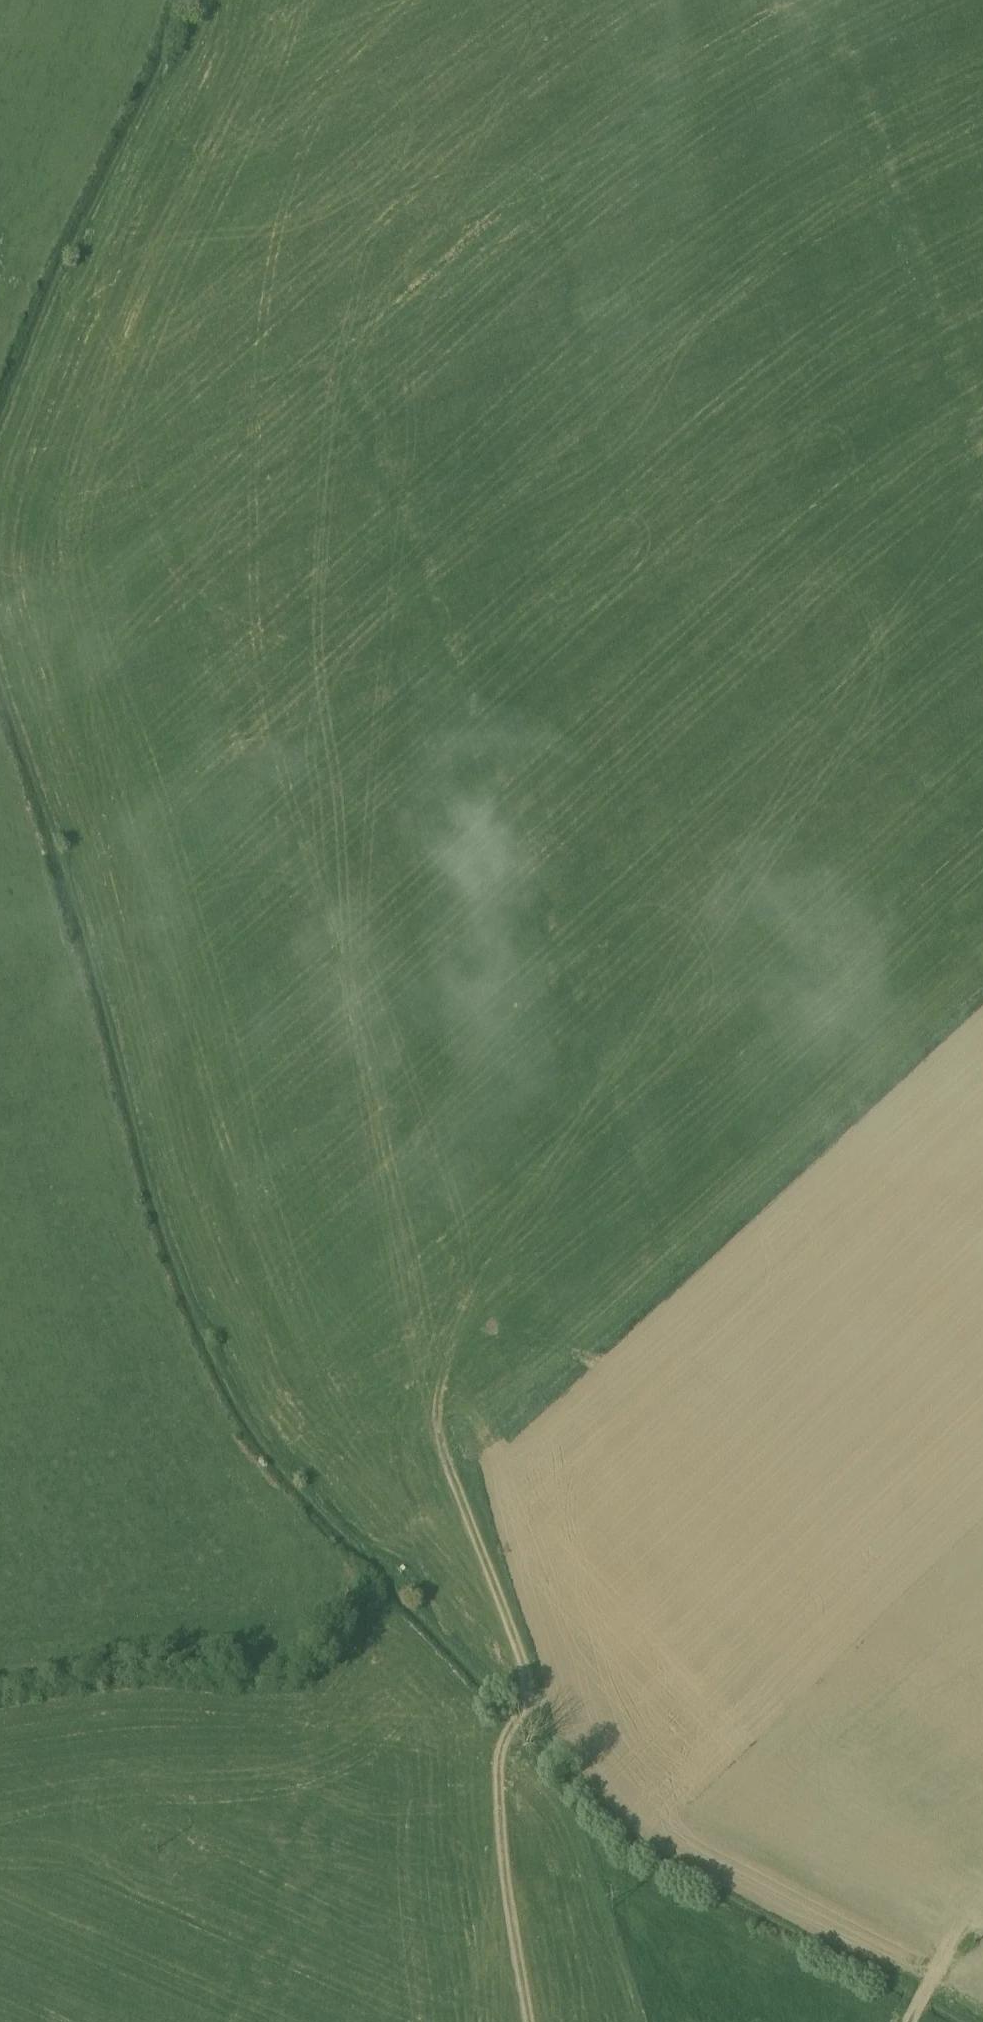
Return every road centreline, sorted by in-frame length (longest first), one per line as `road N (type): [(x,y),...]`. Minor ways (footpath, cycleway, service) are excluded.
road 1 (track): [(530,2021),(500,1770),(529,1689),(450,1473)]

